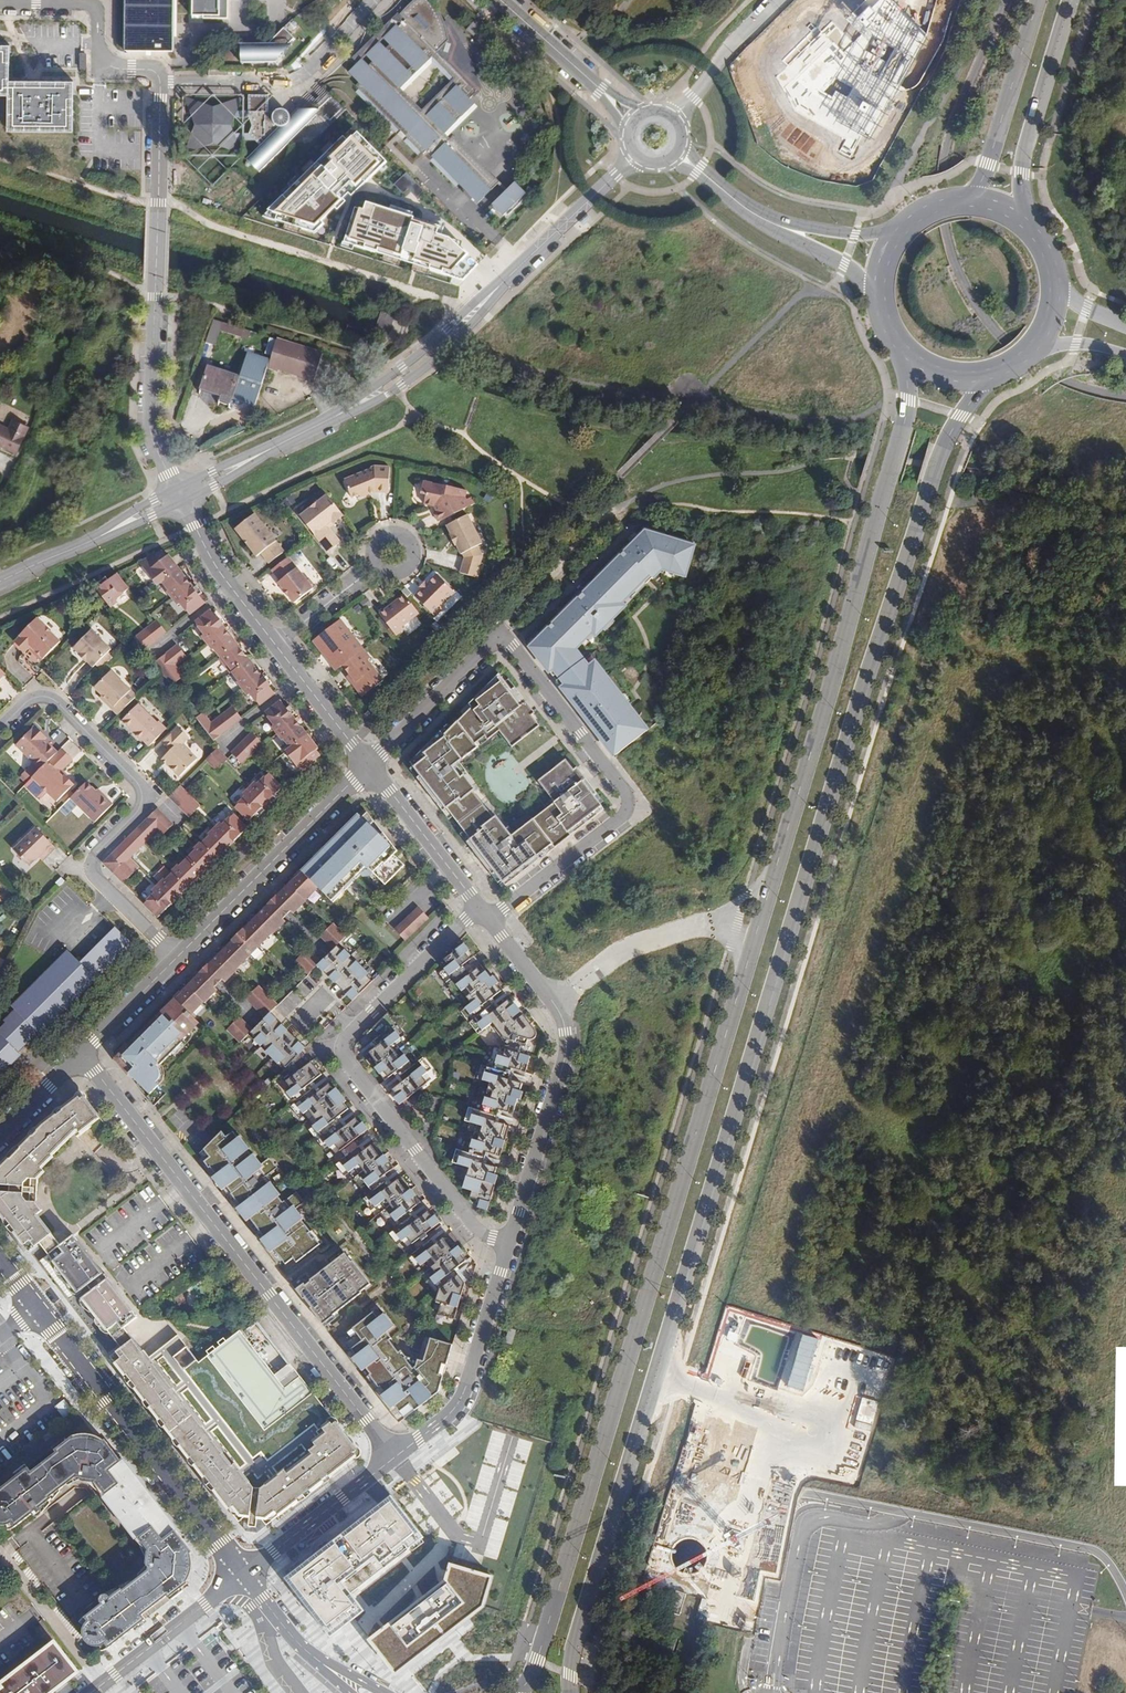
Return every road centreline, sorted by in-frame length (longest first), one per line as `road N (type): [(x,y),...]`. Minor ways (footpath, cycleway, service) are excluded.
road 1 (secondary): [(569,1692),(575,1649),(896,586),(948,438),(988,374)]
road 2 (secondary): [(766,888),(538,1660),(521,1692)]
road 3 (secondary): [(904,351),(904,424),(766,888)]
road 4 (residential): [(83,1052),(394,1457)]
road 5 (secondary): [(1005,0),(945,151),(942,223),(950,261),(1002,342),(1061,381),(1125,397)]
road 6 (residential): [(485,915),(466,920),(348,1035),(343,1051),(476,1227),(510,1244)]
road 7 (residential): [(0,724),(41,684),(151,791),(83,863),(177,957)]
road 8 (residential): [(485,915),(504,908),(636,804),(503,633)]
road 9 (residential): [(154,445),(163,83)]
road 10 (tertiary): [(244,1576),(34,1306)]
road 11 (residential): [(177,957),(369,767)]
road 12 (residential): [(553,1001),(566,1052),(510,1244)]
road 13 (residential): [(510,1244),(451,1417),(394,1457)]
road 14 (residential): [(766,888),(740,913),(631,947),(553,1001)]
road 15 (residential): [(373,0),(292,80),(163,83)]
road 16 (residential): [(163,83),(163,72),(102,72),(102,6),(0,6)]
road 17 (tertiary): [(342,413),(404,384),(432,362),(522,262)]
road 18 (tertiary): [(522,262),(342,413)]
road 19 (secondary): [(1027,225),(1024,157),(1071,0)]
road 20 (secondary): [(1038,0),(985,174),(960,201)]
road 21 (tertiary): [(177,494),(0,582)]
road 22 (residential): [(91,1692),(244,1576)]
road 23 (residential): [(394,1457),(244,1576)]
road 24 (residential): [(503,633),(369,767)]
road 25 (residential): [(369,767),(485,915)]
road 26 (residential): [(177,494),(212,561),(270,641)]
road 27 (residential): [(503,633),(624,512)]
road 28 (residential): [(672,120),(781,0)]
road 29 (residential): [(270,641),(369,767)]
road 30 (tertiary): [(637,154),(522,262)]
road 31 (residential): [(270,641),(391,553)]
road 32 (tertiary): [(610,98),(499,0)]
road 33 (tertiary): [(336,1675),(298,1644),(244,1576)]
road 34 (tertiary): [(773,223),(862,278),(880,301)]
road 35 (residential): [(83,1052),(177,957)]
road 36 (tertiary): [(902,230),(875,234),(773,223)]
road 37 (tertiary): [(773,223),(673,155)]

